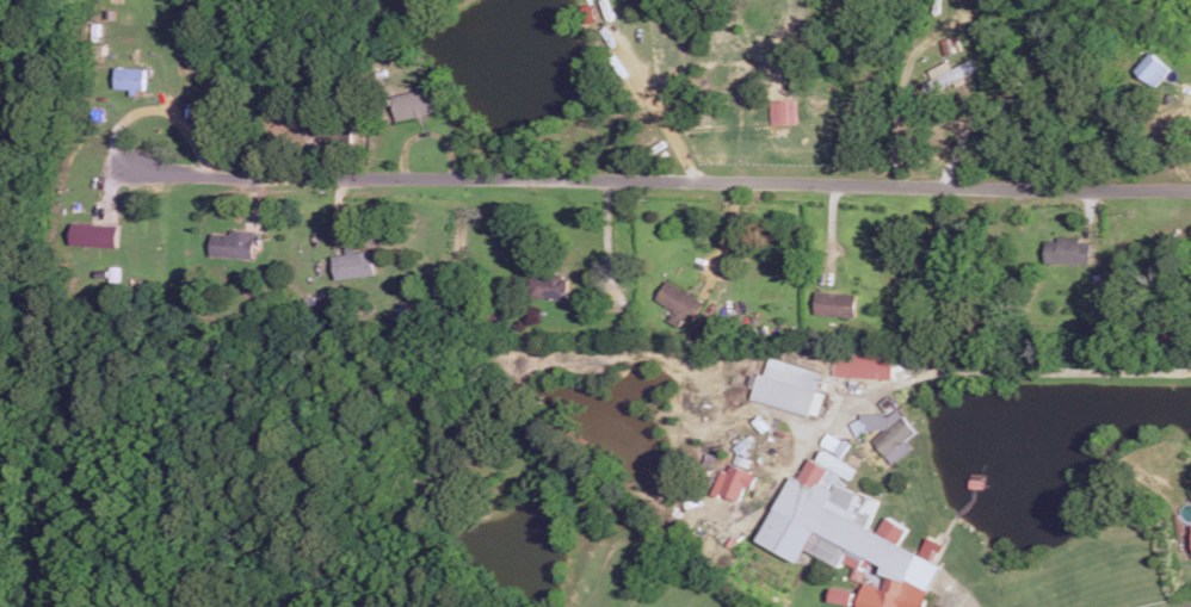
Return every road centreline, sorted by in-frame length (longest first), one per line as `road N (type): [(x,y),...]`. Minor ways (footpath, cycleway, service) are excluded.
road 1 (residential): [(1190,196),(106,168)]

